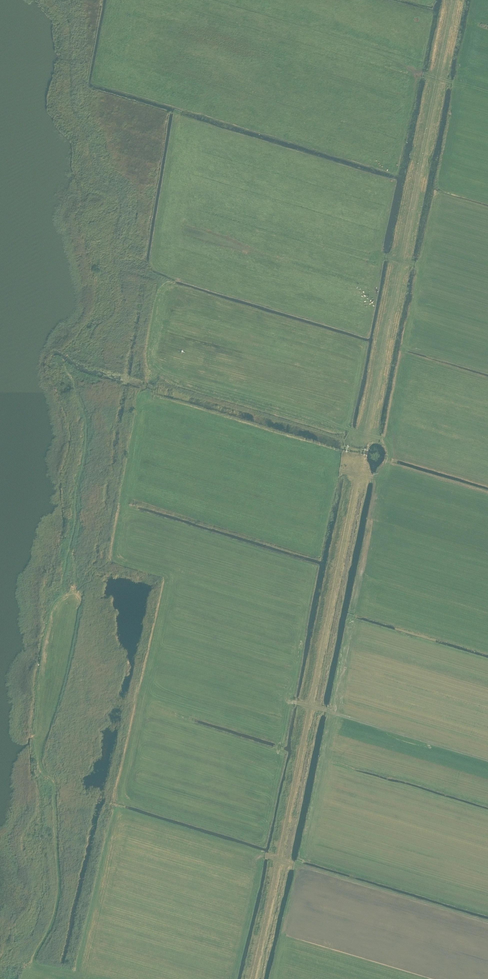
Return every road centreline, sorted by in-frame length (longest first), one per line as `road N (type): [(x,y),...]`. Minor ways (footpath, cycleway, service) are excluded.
road 1 (track): [(487,558),(391,527),(380,513),(378,480),(359,474),(246,978)]

